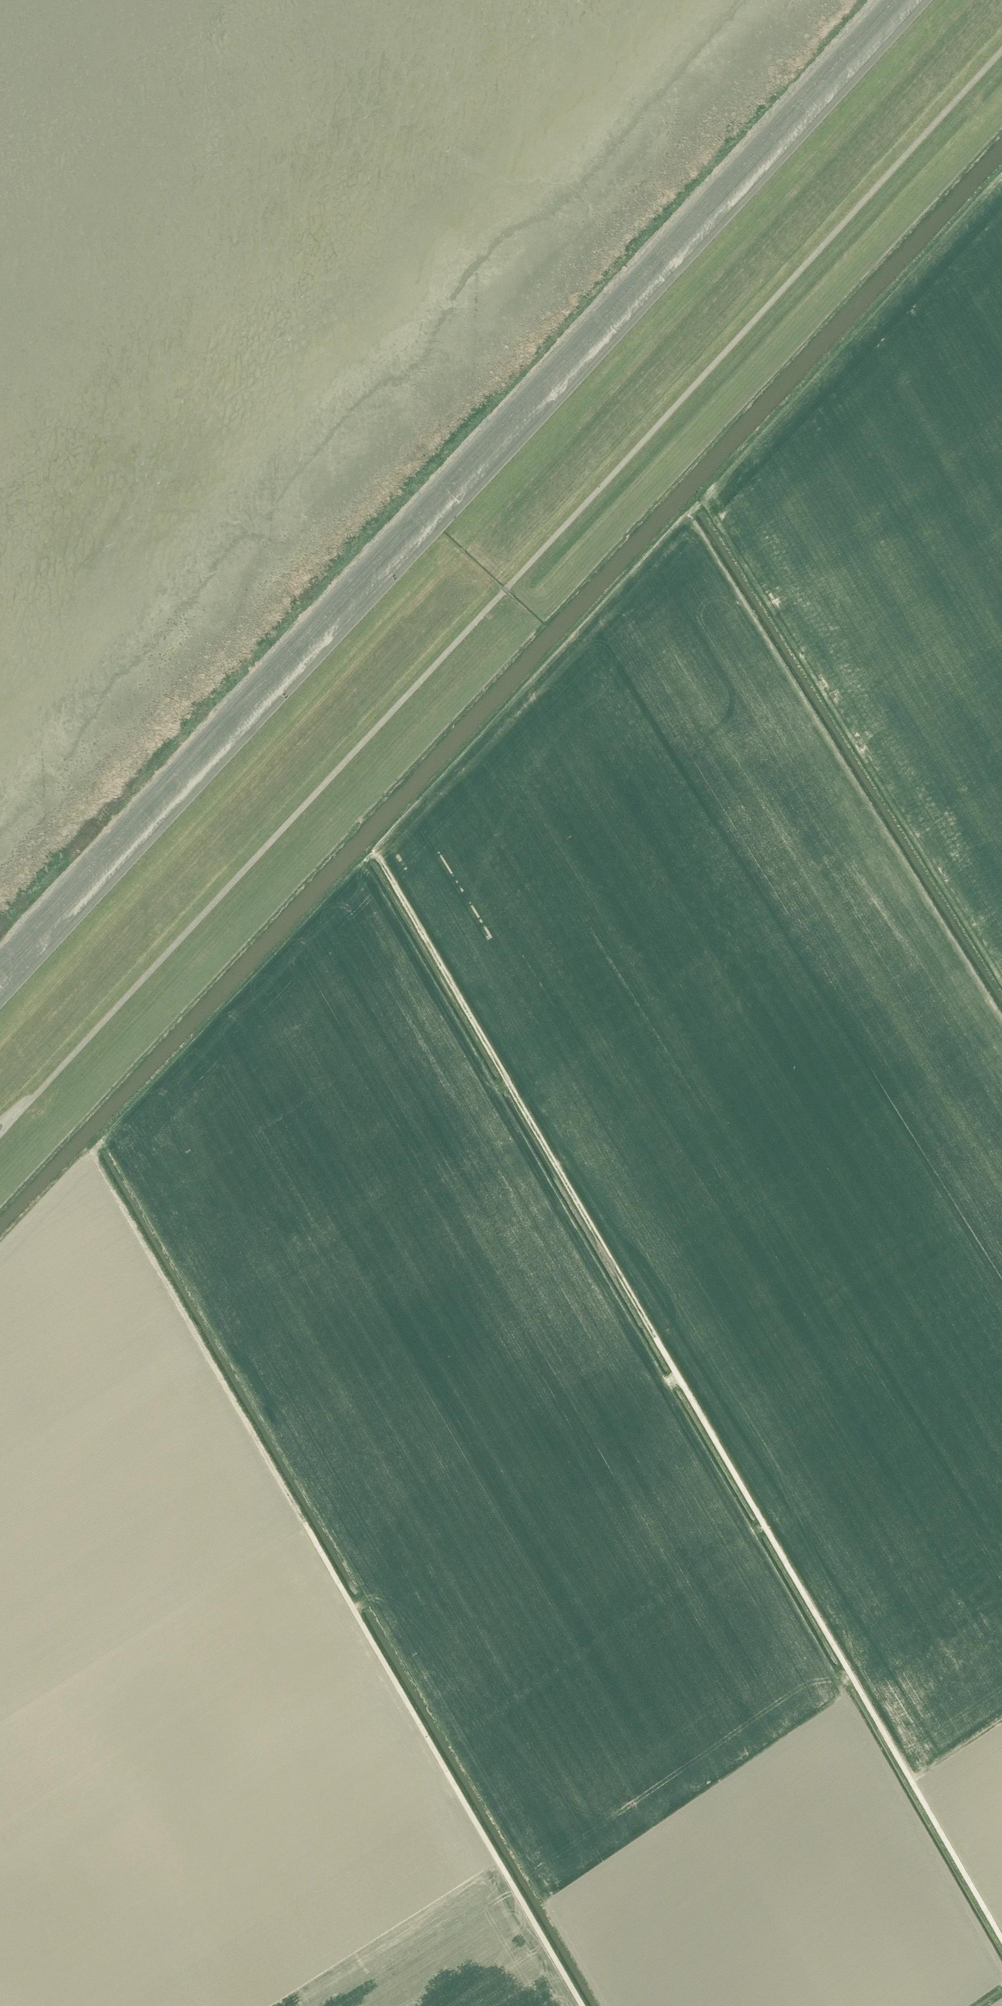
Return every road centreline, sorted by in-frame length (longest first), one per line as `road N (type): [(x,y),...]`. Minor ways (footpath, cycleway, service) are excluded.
road 1 (unclassified): [(0,1132),(1001,50)]
road 2 (track): [(1001,1939),(656,1339)]
road 3 (track): [(582,2005),(305,1523)]

